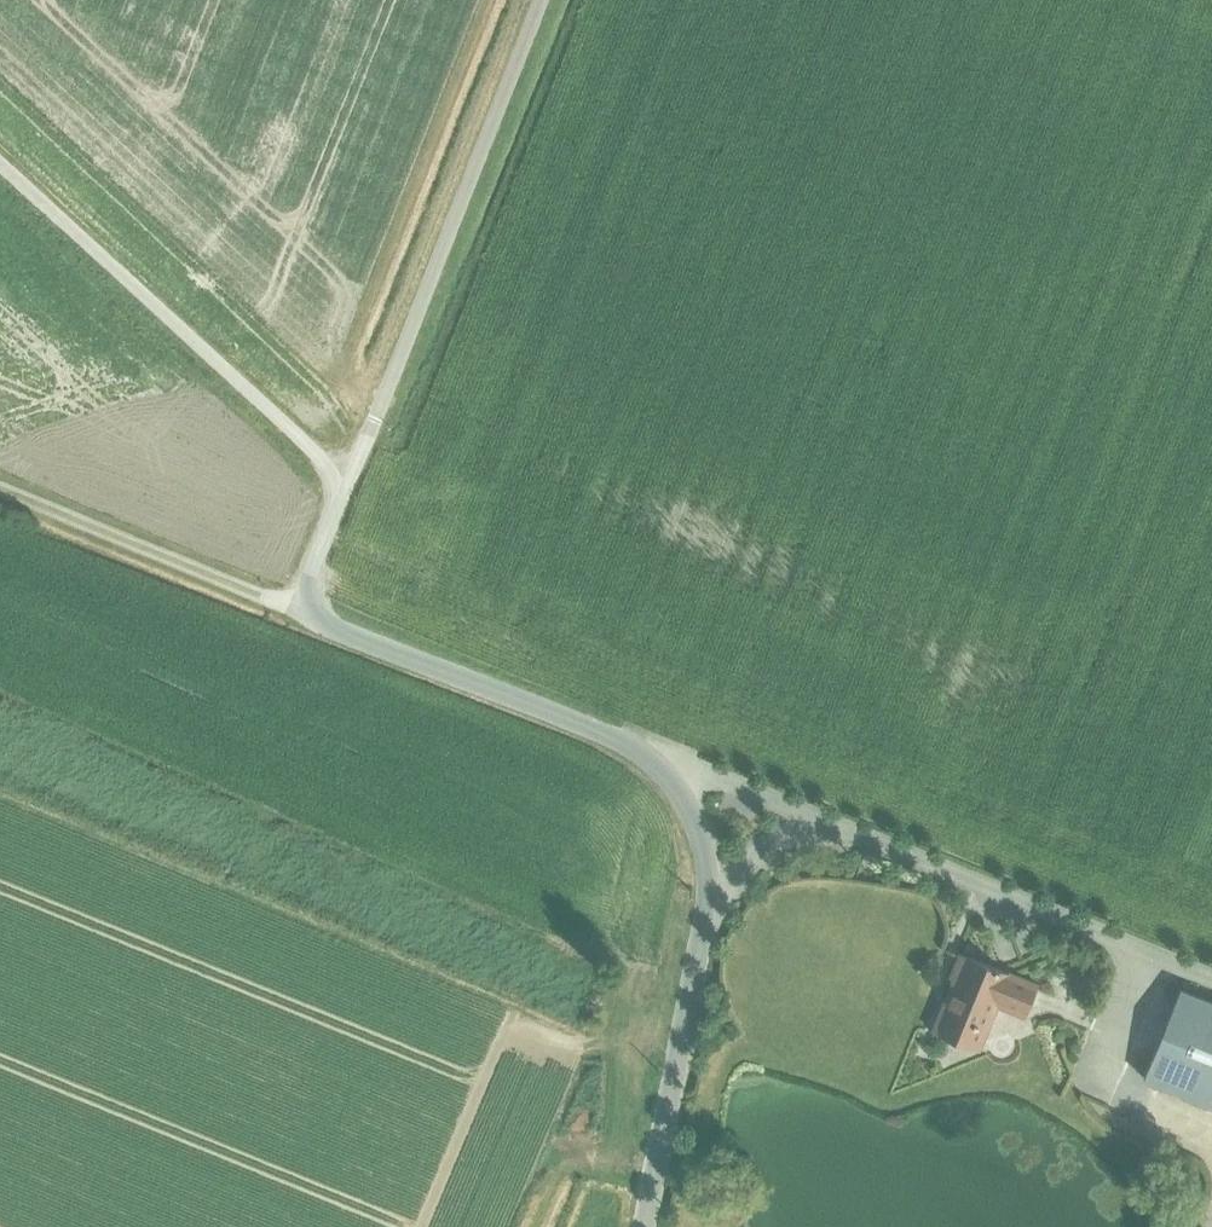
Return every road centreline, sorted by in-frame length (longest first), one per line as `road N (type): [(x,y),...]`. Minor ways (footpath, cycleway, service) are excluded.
road 1 (unclassified): [(645,1226),(706,911),(698,829),(675,786),(628,745),(314,617),(310,584),(339,508)]
road 2 (unclassified): [(339,508),(544,0)]
road 3 (unclassified): [(339,508),(336,482),(310,448),(0,162)]

